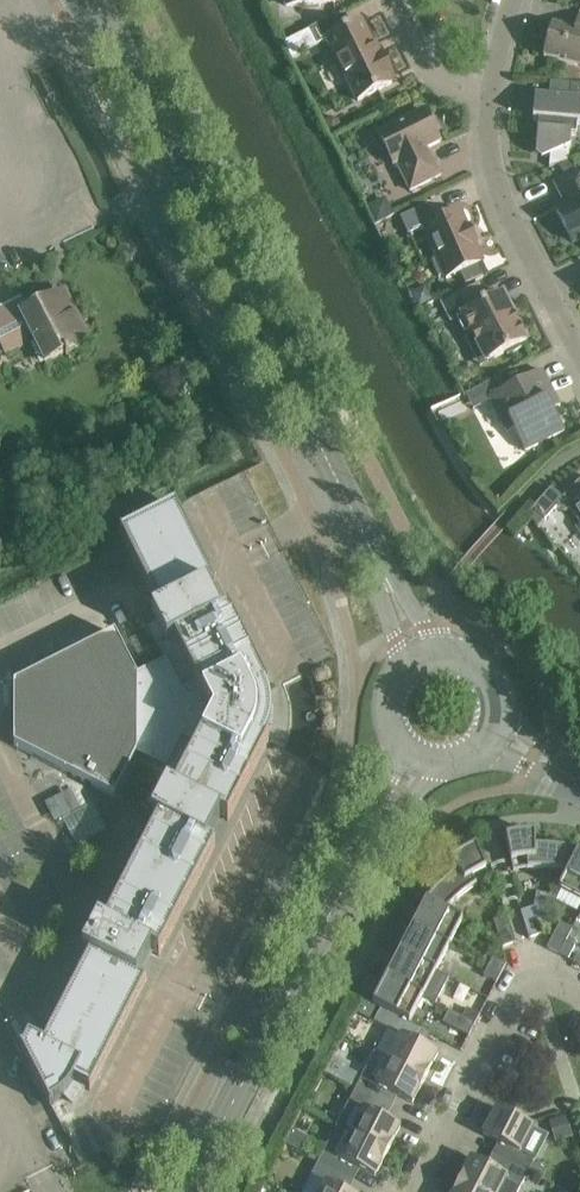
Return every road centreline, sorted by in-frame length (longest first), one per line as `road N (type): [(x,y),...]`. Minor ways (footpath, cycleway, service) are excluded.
road 1 (tertiary): [(95,0),(384,577)]
road 2 (tertiary): [(187,1191),(365,852)]
road 3 (residential): [(417,1191),(521,987),(551,979),(579,994)]
road 4 (residential): [(579,353),(500,189),(487,93)]
road 5 (residential): [(394,0),(431,75),(455,93),(487,93)]

